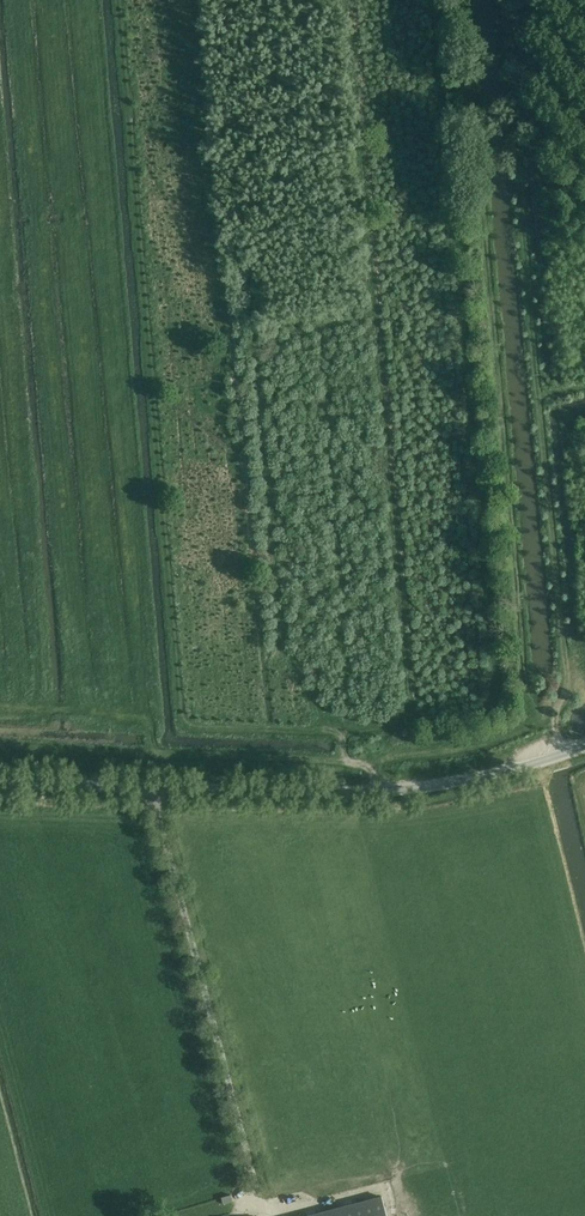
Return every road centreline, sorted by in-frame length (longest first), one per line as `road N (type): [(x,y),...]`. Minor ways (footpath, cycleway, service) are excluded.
road 1 (track): [(563,754),(555,714),(568,669),(503,0)]
road 2 (track): [(459,0),(521,684),(555,714)]
road 3 (unclassified): [(150,788),(418,788),(525,768),(584,746)]
road 4 (unclassified): [(260,1172),(150,788)]
road 5 (unclassified): [(0,784),(150,788)]

